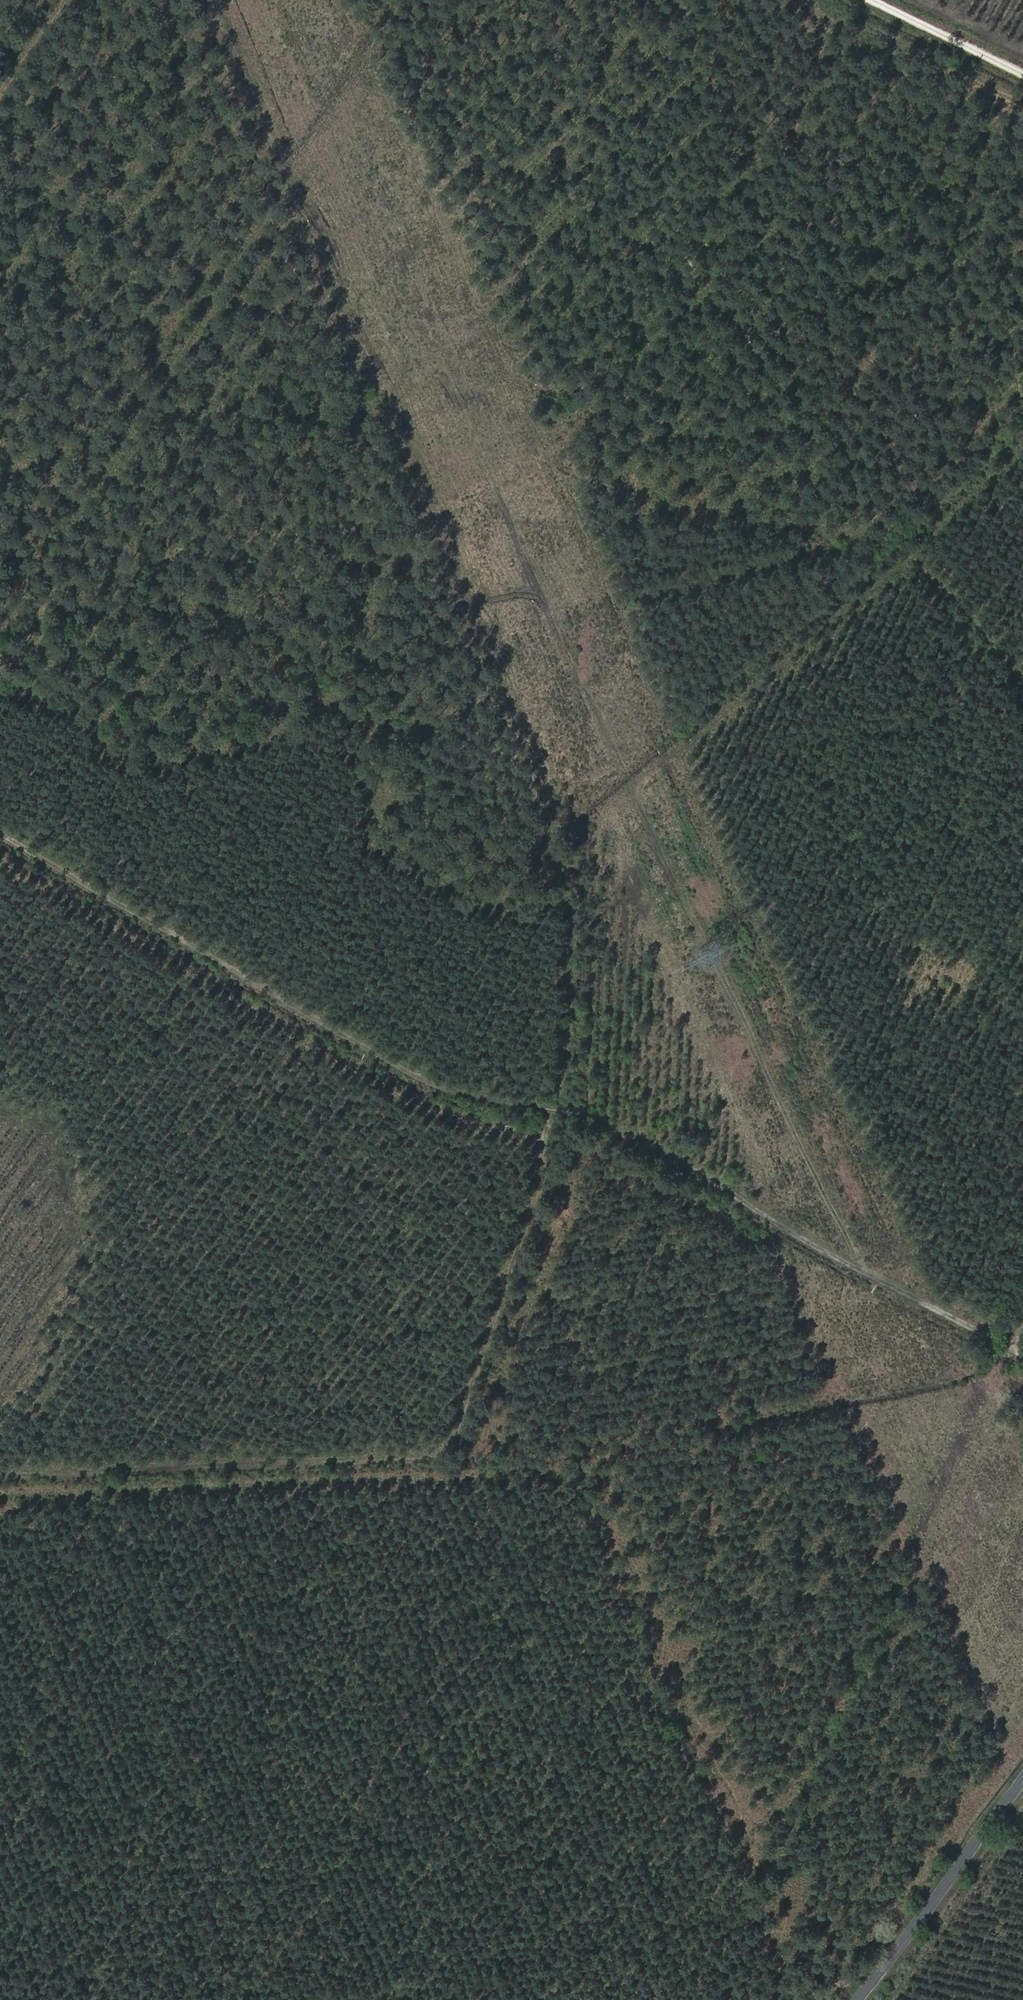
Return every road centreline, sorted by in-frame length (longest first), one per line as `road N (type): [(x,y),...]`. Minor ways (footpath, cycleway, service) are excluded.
road 1 (tertiary): [(857,1999),(1022,1779)]
road 2 (track): [(874,0),(1022,74)]

